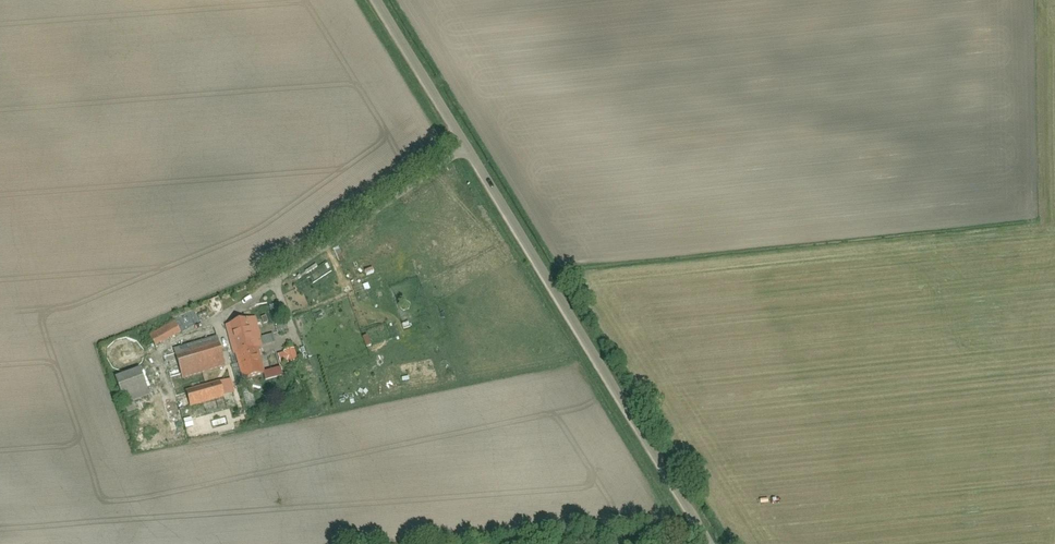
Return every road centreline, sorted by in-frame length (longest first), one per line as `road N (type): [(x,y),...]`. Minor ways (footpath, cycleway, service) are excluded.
road 1 (unclassified): [(375,0),(709,543)]
road 2 (track): [(703,534),(577,543)]

